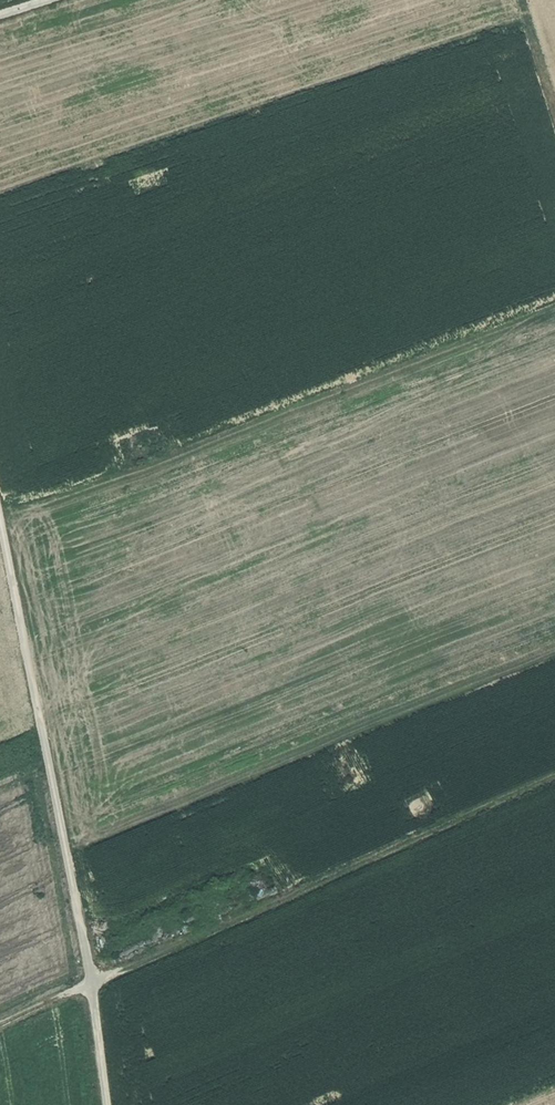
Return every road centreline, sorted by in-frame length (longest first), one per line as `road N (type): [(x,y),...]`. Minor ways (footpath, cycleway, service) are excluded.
road 1 (track): [(554,779),(0,1025)]
road 2 (track): [(108,1104),(92,982),(0,508)]

